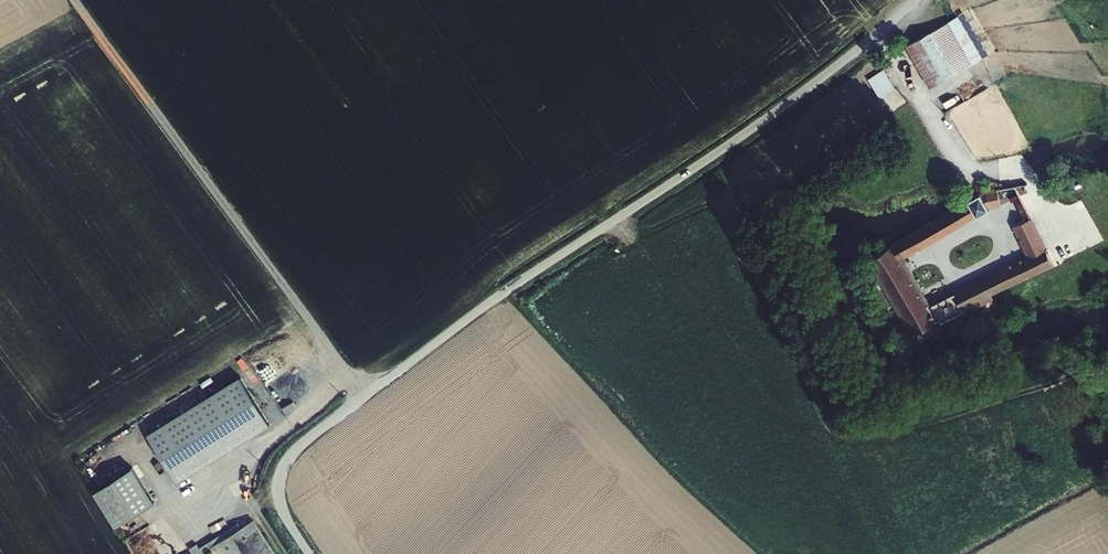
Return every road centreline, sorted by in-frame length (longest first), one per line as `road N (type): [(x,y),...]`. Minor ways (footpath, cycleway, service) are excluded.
road 1 (unclassified): [(915,0),(786,104),(482,307),(363,397)]
road 2 (unclassified): [(363,397),(74,0)]
road 3 (unclassified): [(363,397),(297,449),(279,477),(285,516),(309,553)]

